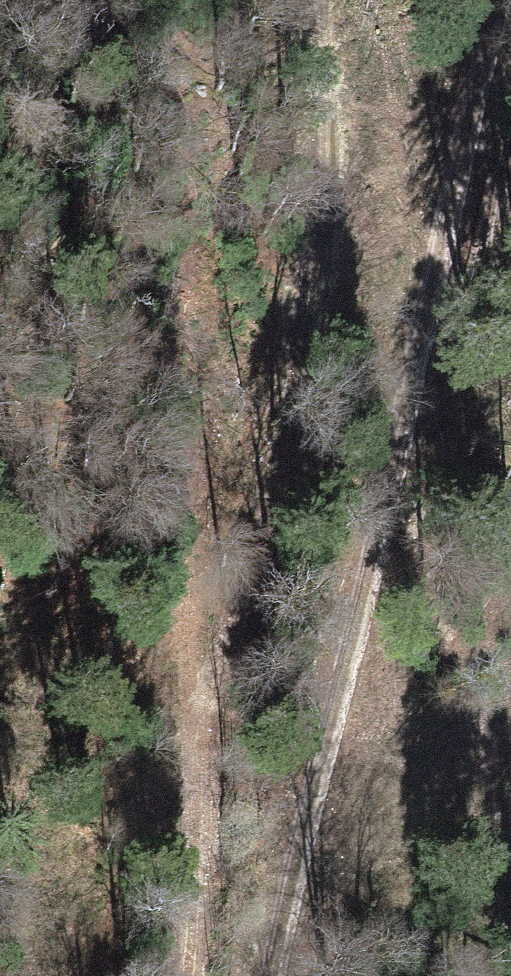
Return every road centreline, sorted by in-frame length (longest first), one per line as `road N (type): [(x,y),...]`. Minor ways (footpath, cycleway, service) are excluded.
road 1 (track): [(505,0),(270,975)]
road 2 (track): [(187,975),(202,736),(284,471),(314,313),(314,0)]
road 3 (track): [(104,975),(140,859),(202,736),(207,420),(171,28)]

